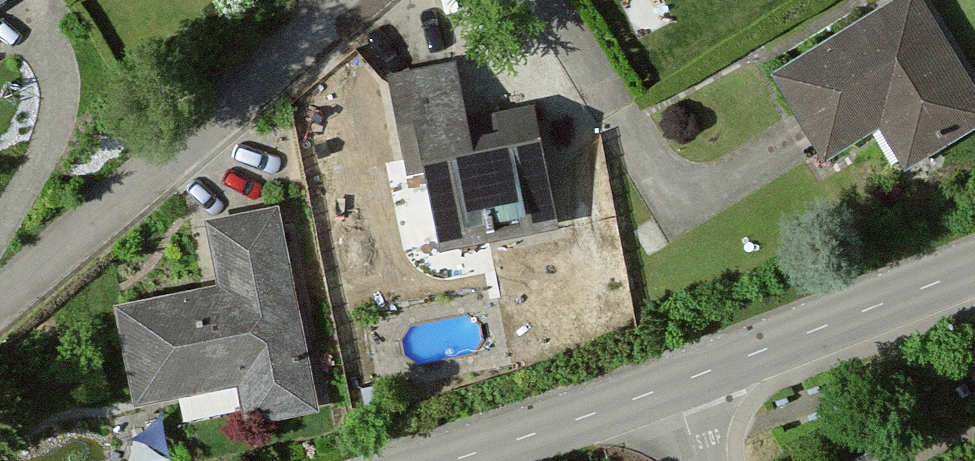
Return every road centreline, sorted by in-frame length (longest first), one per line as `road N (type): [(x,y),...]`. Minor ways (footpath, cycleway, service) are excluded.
road 1 (residential): [(0,298),(360,0)]
road 2 (unclassified): [(675,388),(974,271)]
road 3 (unclassified): [(453,460),(675,388)]

